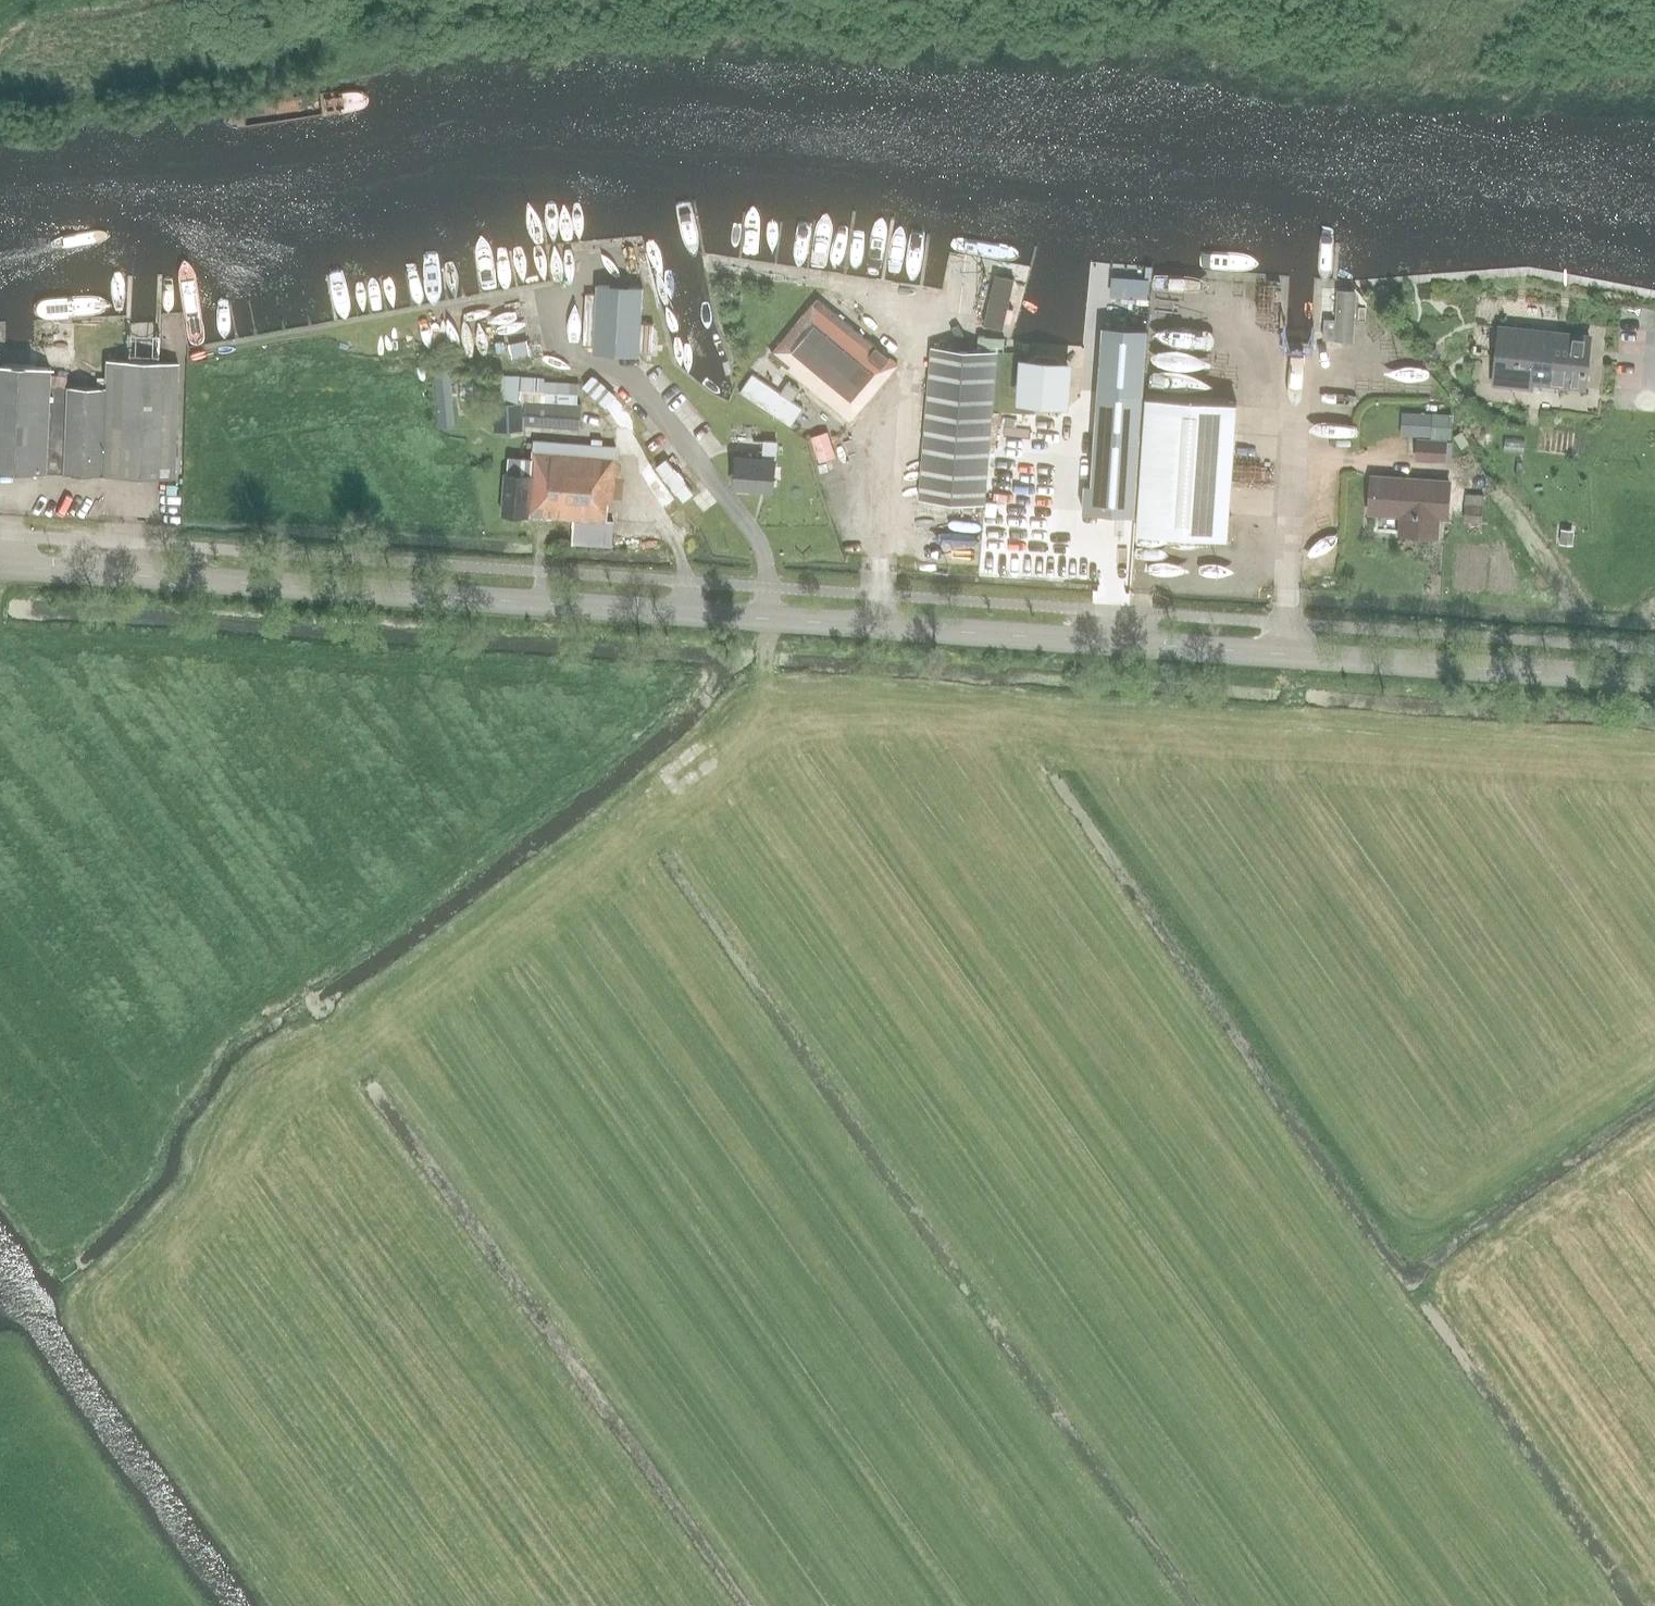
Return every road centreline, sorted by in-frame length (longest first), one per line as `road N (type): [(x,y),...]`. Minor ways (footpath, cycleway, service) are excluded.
road 1 (secondary): [(1654,679),(0,564)]

